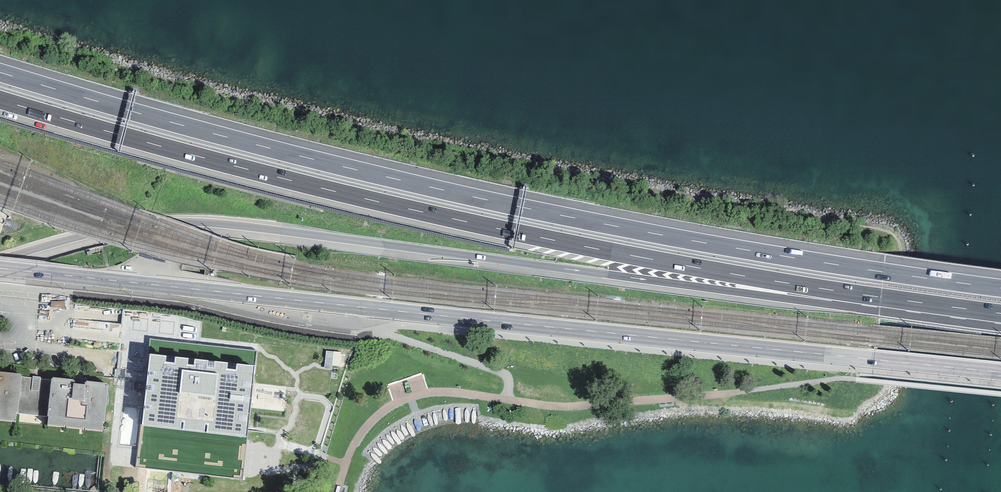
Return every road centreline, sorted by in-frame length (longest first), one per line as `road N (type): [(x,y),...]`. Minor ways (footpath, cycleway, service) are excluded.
road 1 (motorway): [(1000,287),(510,204),(0,72)]
road 2 (motorway): [(0,100),(510,231),(1000,313)]
road 3 (motorway): [(0,260),(105,230),(212,224),(1000,317)]
road 4 (primary): [(1000,372),(0,269)]

